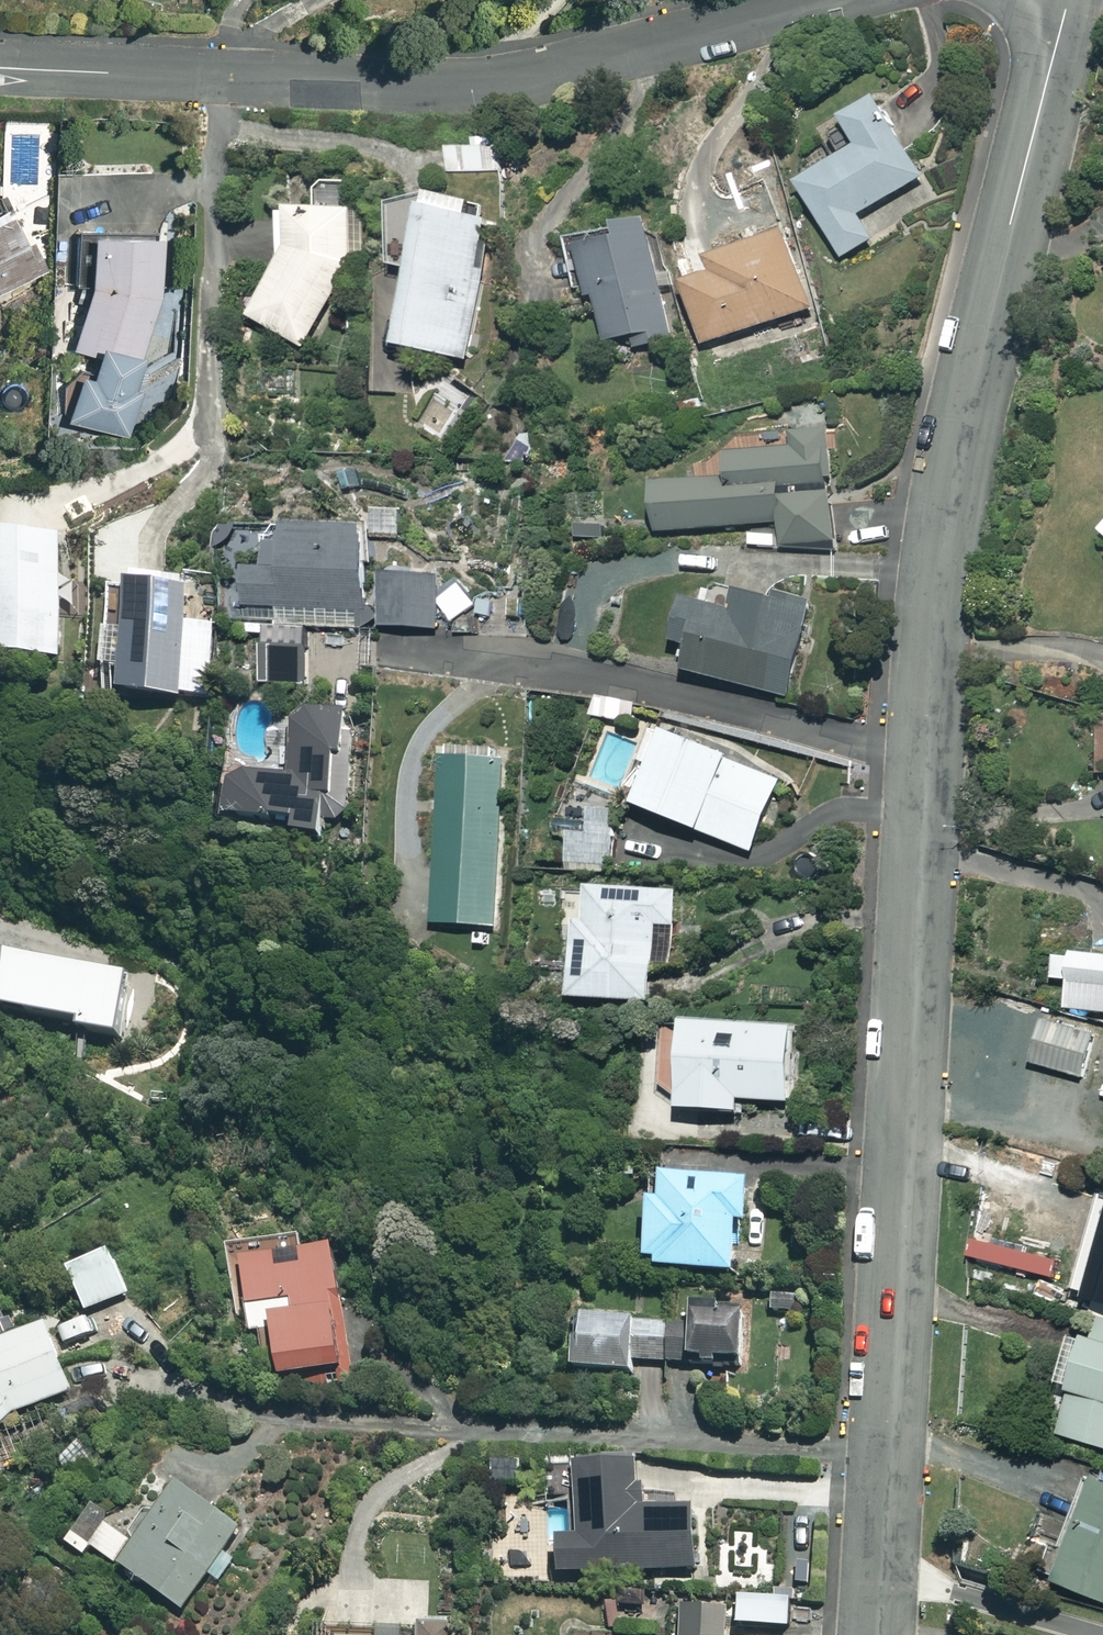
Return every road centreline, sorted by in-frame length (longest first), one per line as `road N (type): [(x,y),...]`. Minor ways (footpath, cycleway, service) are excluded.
road 1 (residential): [(872,1634),(929,655),(984,327),(1069,0)]
road 2 (residential): [(821,0),(497,84),(0,68)]

